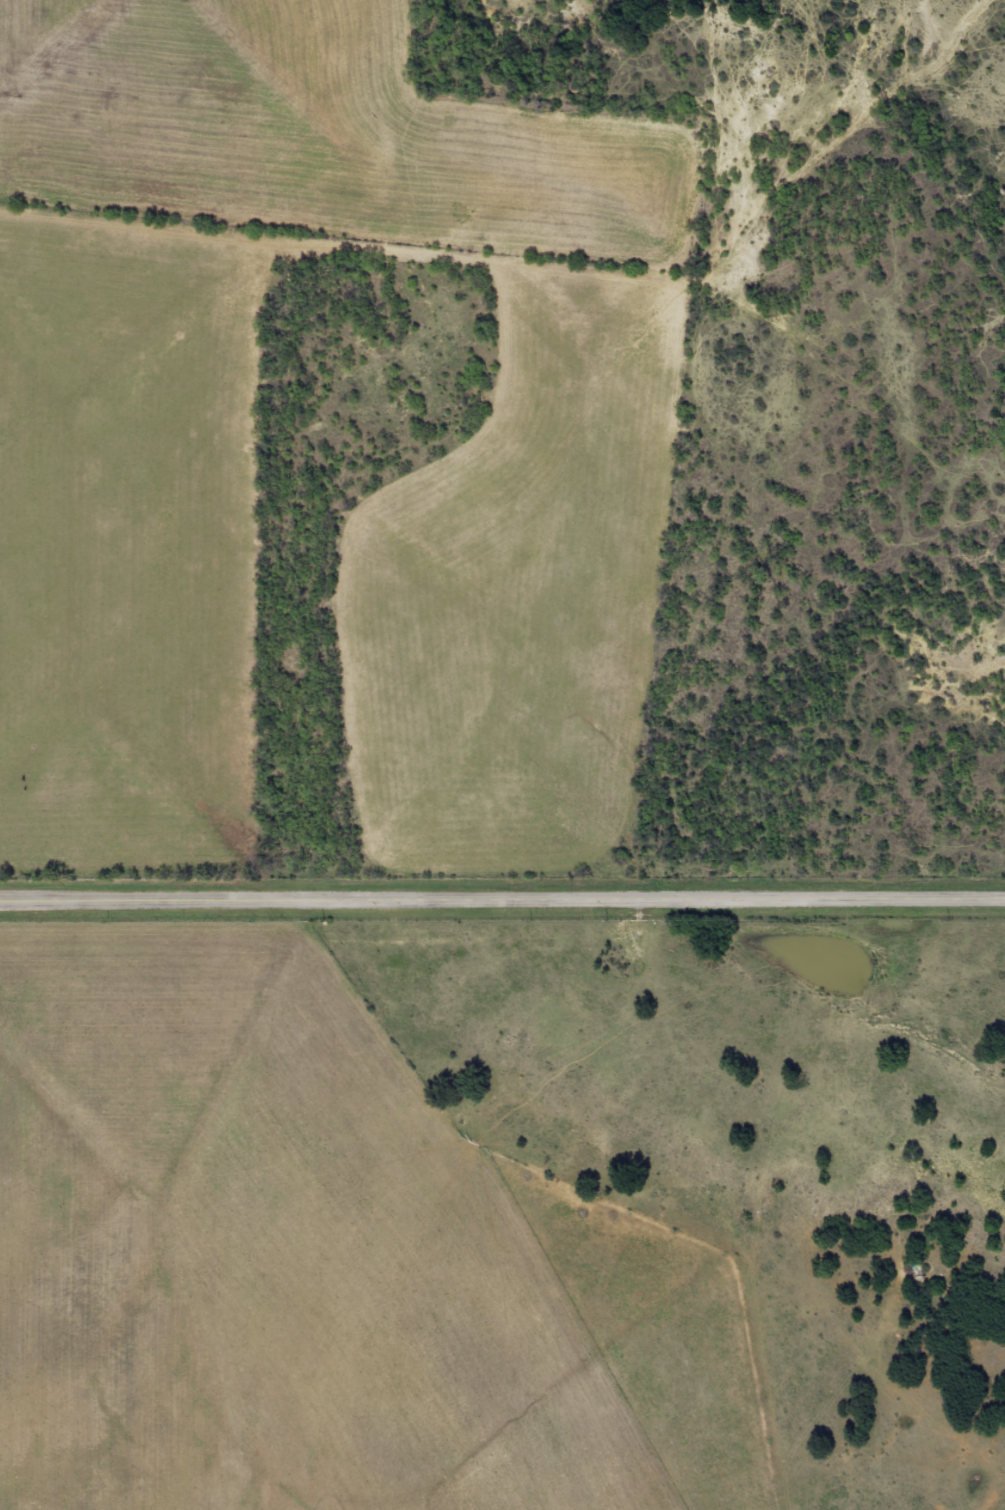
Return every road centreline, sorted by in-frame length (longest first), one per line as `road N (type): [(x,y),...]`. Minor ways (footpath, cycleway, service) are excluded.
road 1 (tertiary): [(0,899),(1004,896)]

